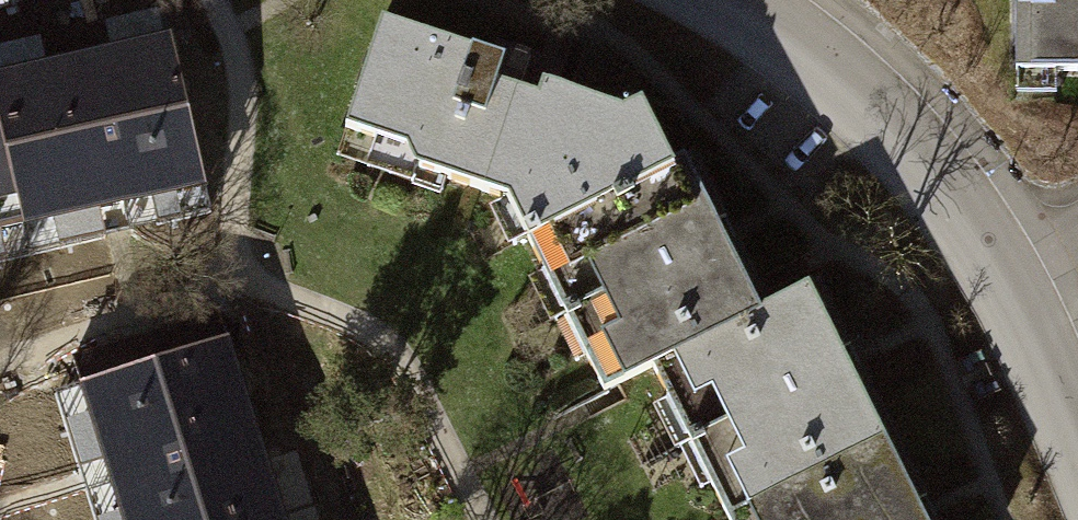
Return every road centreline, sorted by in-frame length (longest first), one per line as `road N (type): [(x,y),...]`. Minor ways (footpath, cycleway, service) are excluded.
road 1 (residential): [(1077,448),(1009,294),(898,114),(785,20),(745,0)]

